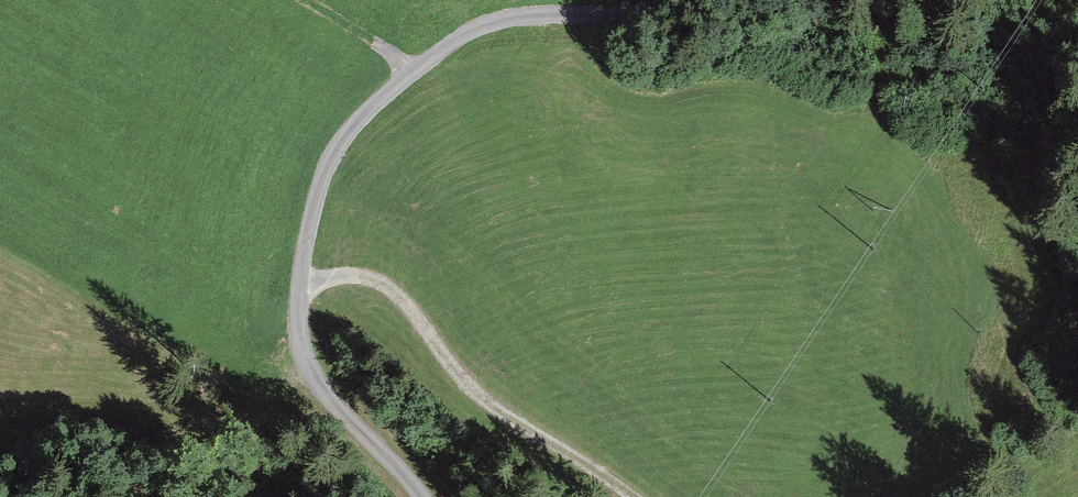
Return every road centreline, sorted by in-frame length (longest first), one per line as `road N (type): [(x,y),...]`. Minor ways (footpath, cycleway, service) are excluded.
road 1 (track): [(421,496),(325,398),(303,355),(300,282),(333,155),(378,101),(488,24),(639,15),(681,0)]
road 2 (track): [(630,496),(488,403),(382,284),(347,277),(300,282)]
road 3 (track): [(414,73),(305,0)]

